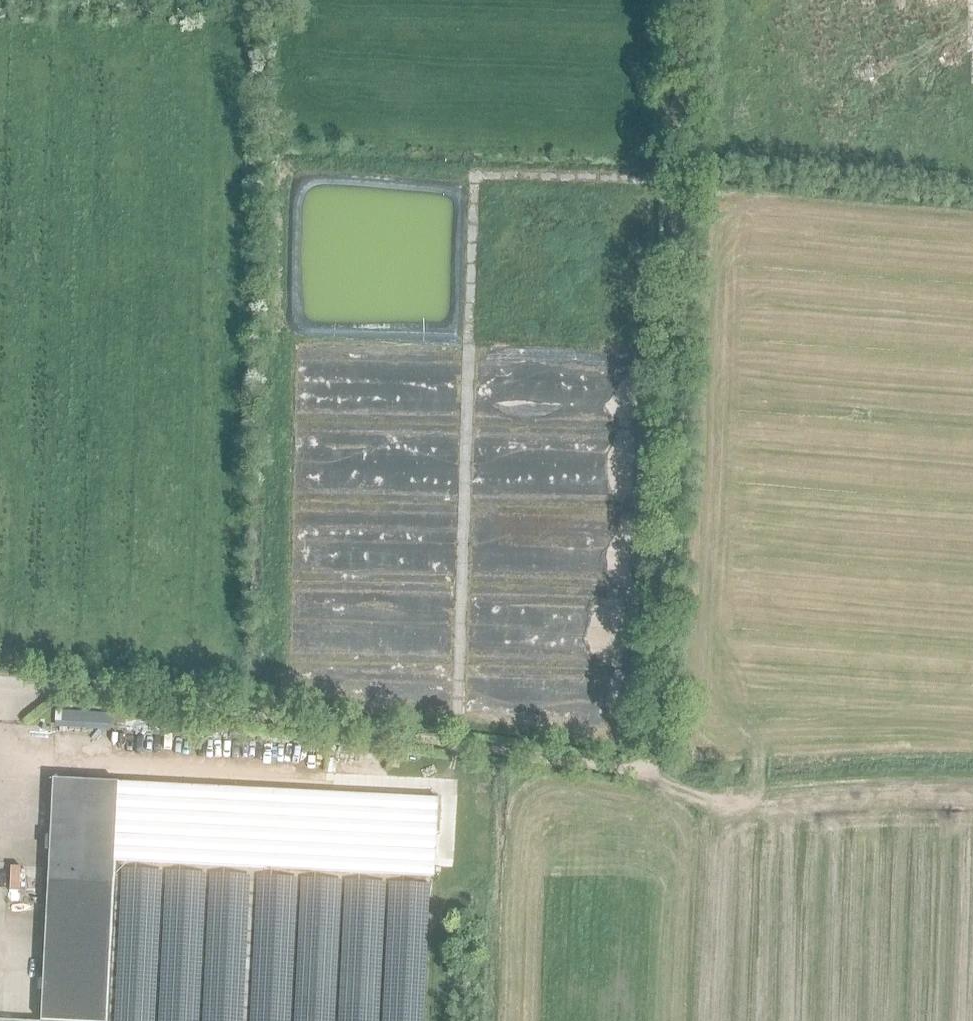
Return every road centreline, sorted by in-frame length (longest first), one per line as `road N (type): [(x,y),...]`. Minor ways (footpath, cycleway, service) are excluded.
road 1 (unclassified): [(0,682),(606,768),(638,760),(646,743),(676,0)]

